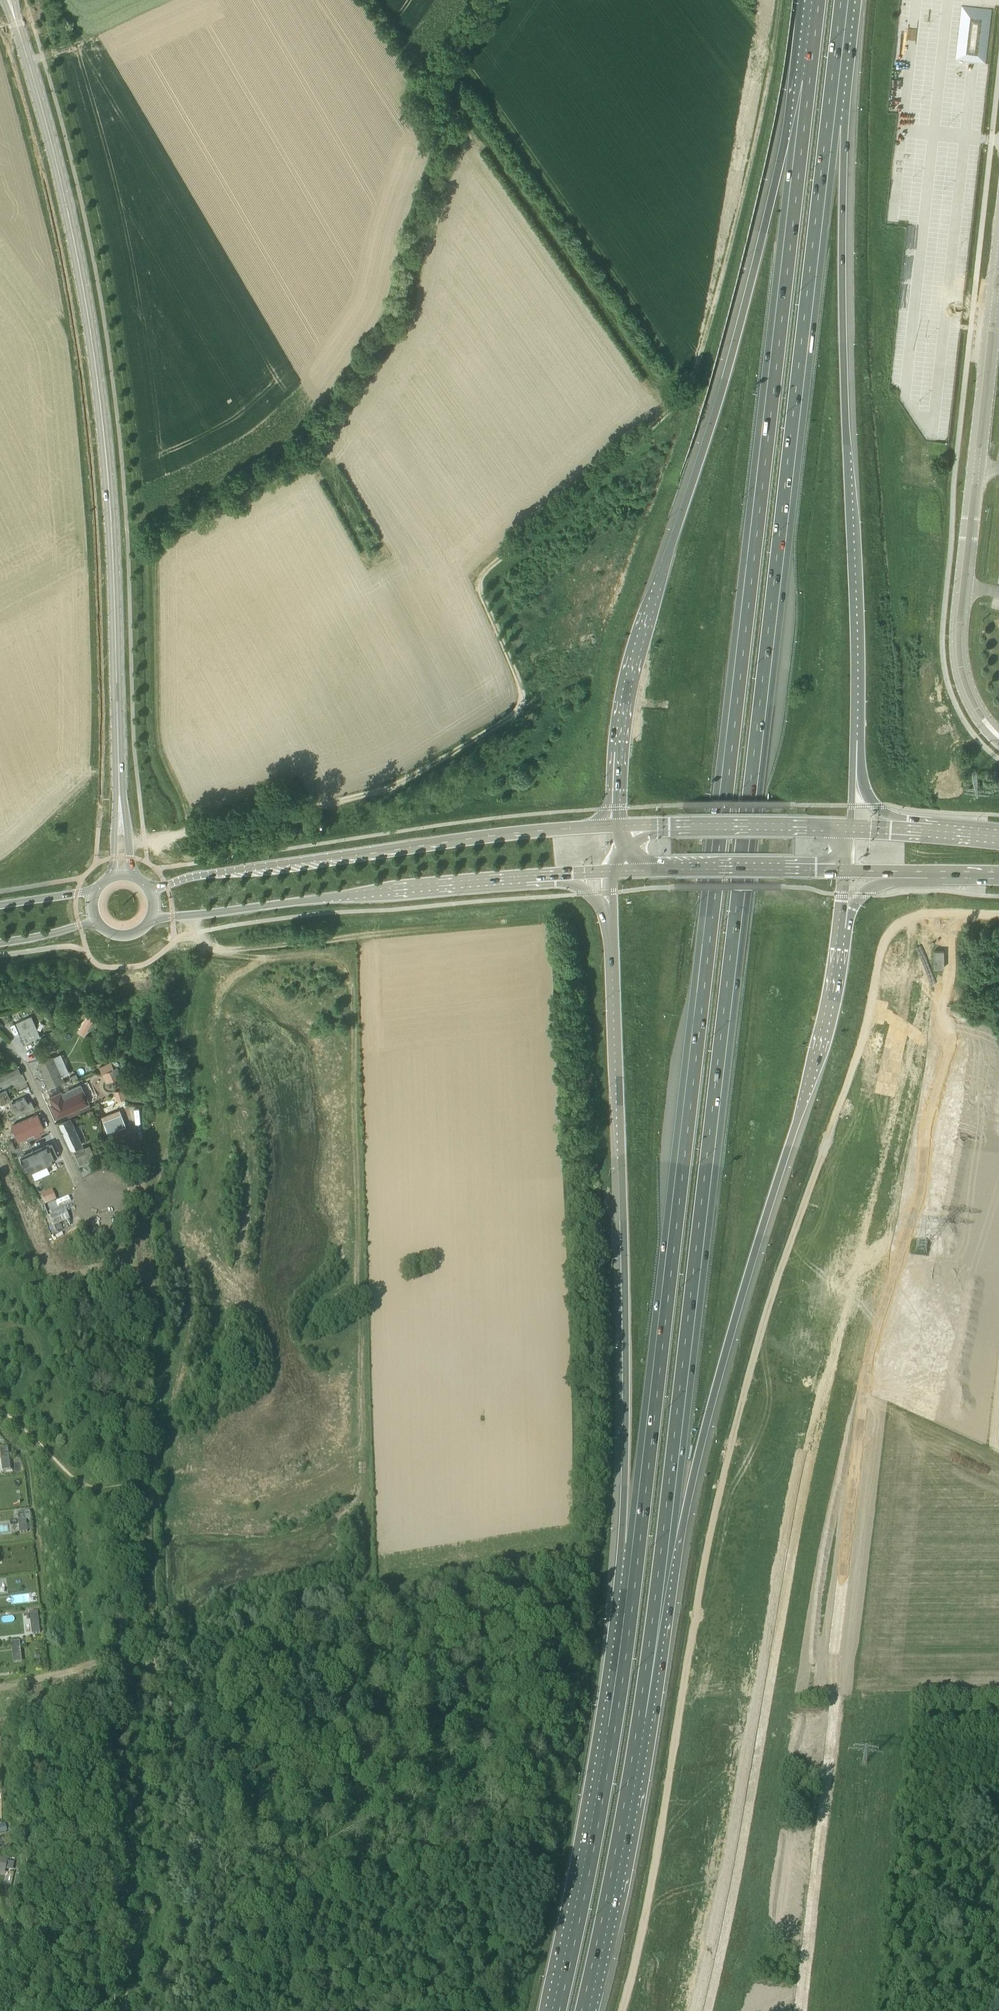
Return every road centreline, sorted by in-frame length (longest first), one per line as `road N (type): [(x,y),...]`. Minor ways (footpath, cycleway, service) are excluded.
road 1 (motorway): [(666,1541),(832,125)]
road 2 (motorway): [(799,142),(636,1543)]
road 3 (track): [(998,916),(907,918),(881,956),(864,1035),(734,1430),(620,2010)]
road 4 (track): [(778,0),(764,101),(689,390),(482,577),(520,687),(520,709),(392,789),(185,831)]
road 5 (track): [(502,0),(447,89),(455,139),(411,290),(385,346),(312,456),(157,553),(157,737),(185,831)]
road 6 (tertiary): [(120,784),(112,538),(91,344),(73,233),(9,0)]
road 7 (motorway): [(799,142),(773,191),(690,495),(633,667),(615,826)]
road 8 (motorway): [(856,769),(843,167),(832,125)]
road 9 (motorway): [(666,1541),(688,1501),(825,1027),(842,928)]
road 10 (motorway): [(610,913),(624,1487),(636,1543)]
road 11 (tertiary): [(998,206),(953,632),(962,691),(998,743)]
road 12 (motorway): [(585,2010),(615,1877),(666,1541)]
road 13 (motorway): [(636,1543),(610,1743),(554,2010)]
road 14 (tertiary): [(615,826),(270,864),(151,890)]
road 15 (tertiary): [(998,729),(973,689),(965,638),(998,315)]
road 16 (tertiary): [(152,918),(529,876)]
road 17 (primary): [(851,826),(615,826)]
road 18 (primary): [(615,871),(844,871)]
road 19 (track): [(358,937),(205,953),(191,915)]
road 20 (residential): [(100,1197),(79,1183),(24,1064),(0,1044)]
road 21 (motorway): [(815,0),(799,142)]
road 22 (motorway): [(832,125),(847,0)]

